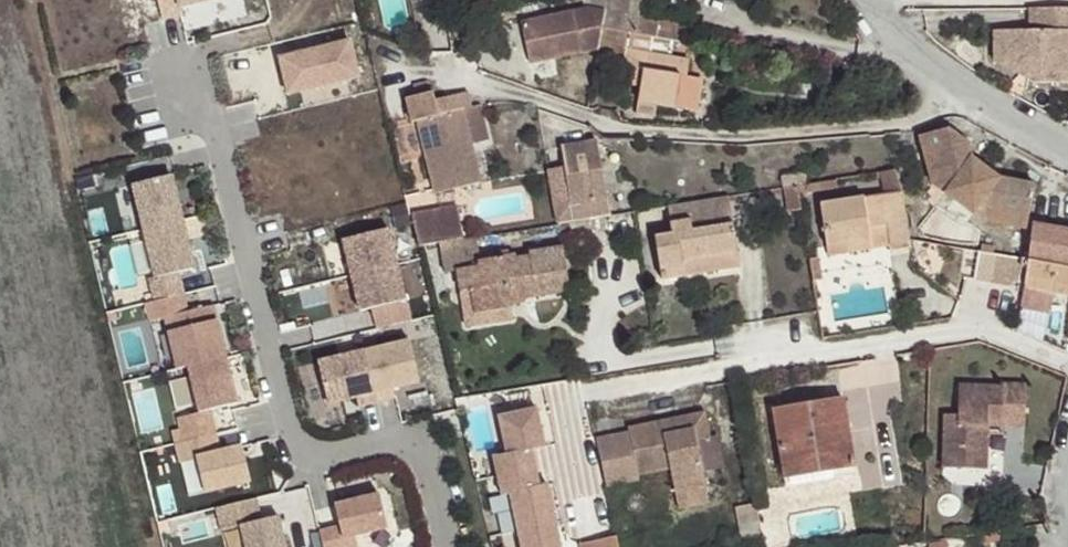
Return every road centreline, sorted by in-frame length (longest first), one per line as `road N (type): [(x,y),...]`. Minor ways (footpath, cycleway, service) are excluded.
road 1 (residential): [(447,546),(427,465),(395,449),(316,457),(291,424),(205,70)]
road 2 (residential): [(460,73),(619,127),(738,140),(915,122),(969,90)]
road 3 (residential): [(586,390),(975,329),(1067,361)]
road 4 (residential): [(969,90),(947,77),(878,0)]

